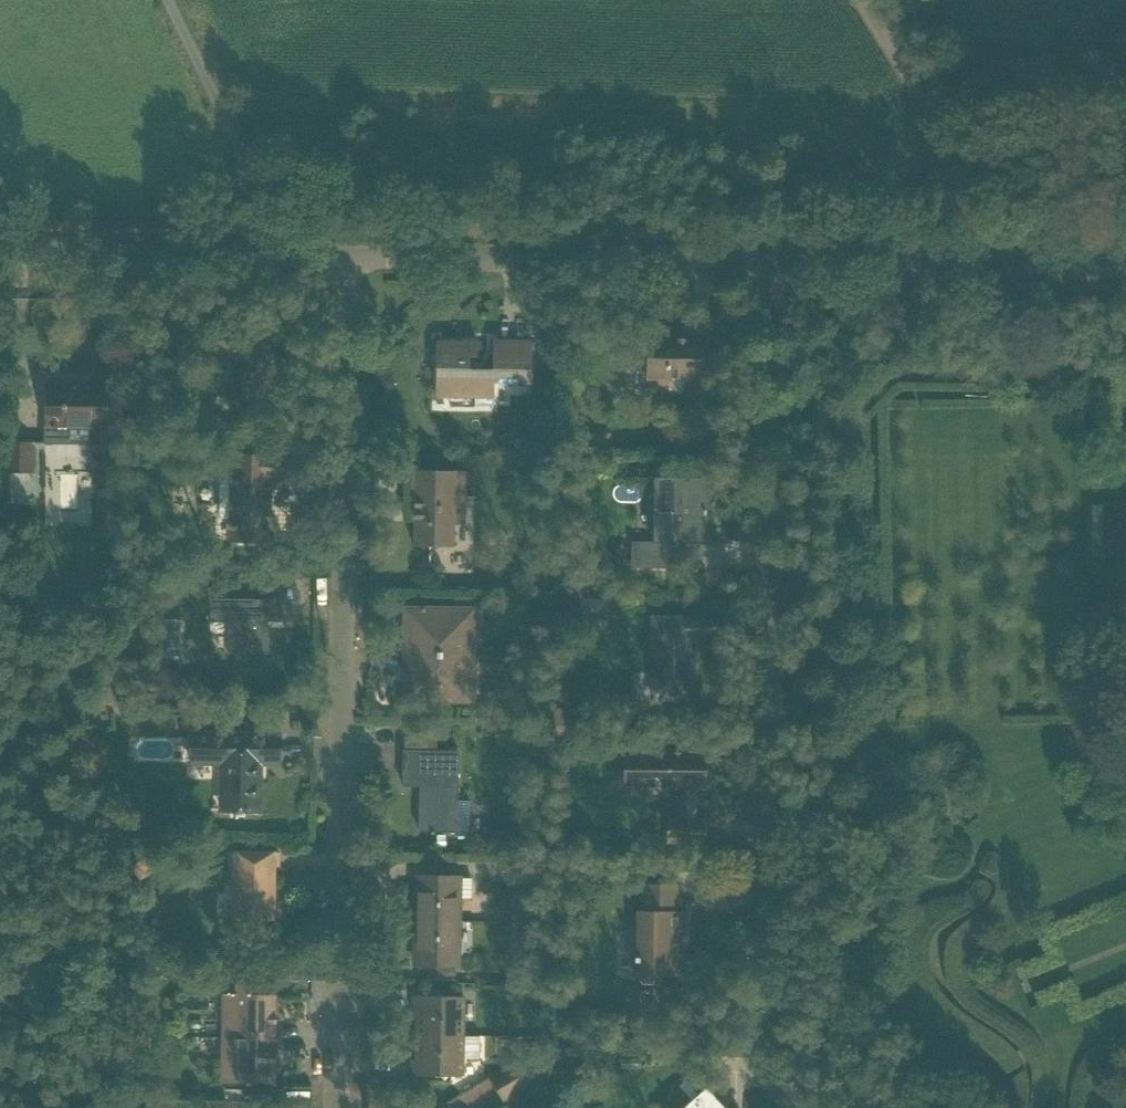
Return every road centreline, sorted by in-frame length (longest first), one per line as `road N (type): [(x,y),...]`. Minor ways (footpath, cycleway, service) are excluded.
road 1 (residential): [(759,268),(754,1064),(796,1107)]
road 2 (residential): [(332,1107),(339,261)]
road 3 (tertiary): [(759,268),(339,261)]
road 4 (tertiary): [(1125,265),(759,268)]
road 5 (tertiary): [(339,261),(0,256)]
road 6 (track): [(986,263),(969,214),(843,0)]
road 7 (track): [(281,261),(158,0)]

